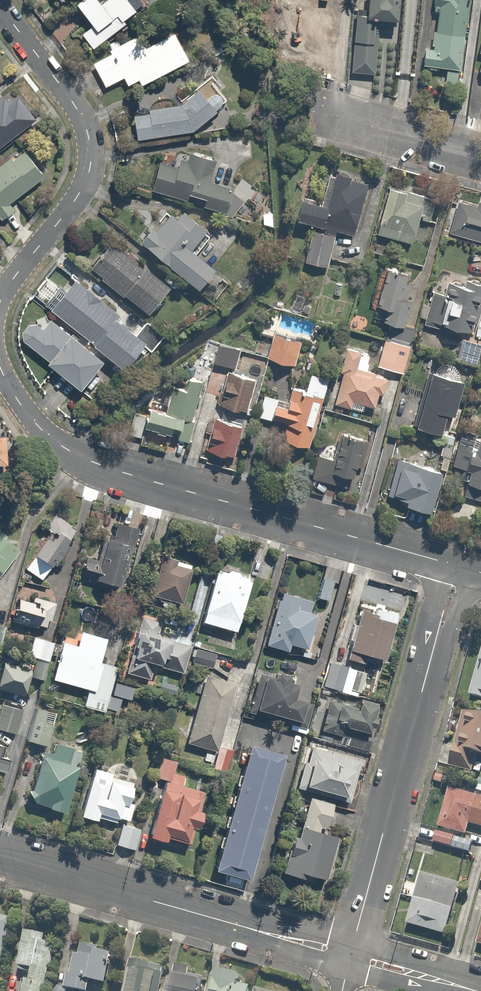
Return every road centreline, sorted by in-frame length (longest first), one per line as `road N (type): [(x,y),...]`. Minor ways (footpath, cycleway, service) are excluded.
road 1 (residential): [(457,565),(98,464),(50,439),(1,370)]
road 2 (residential): [(457,565),(349,956)]
road 3 (residential): [(349,956),(0,858)]
road 4 (residential): [(0,302),(79,196),(92,161),(77,110),(0,7)]
road 5 (residential): [(480,155),(306,105)]
road 6 (residential): [(472,990),(349,956)]

